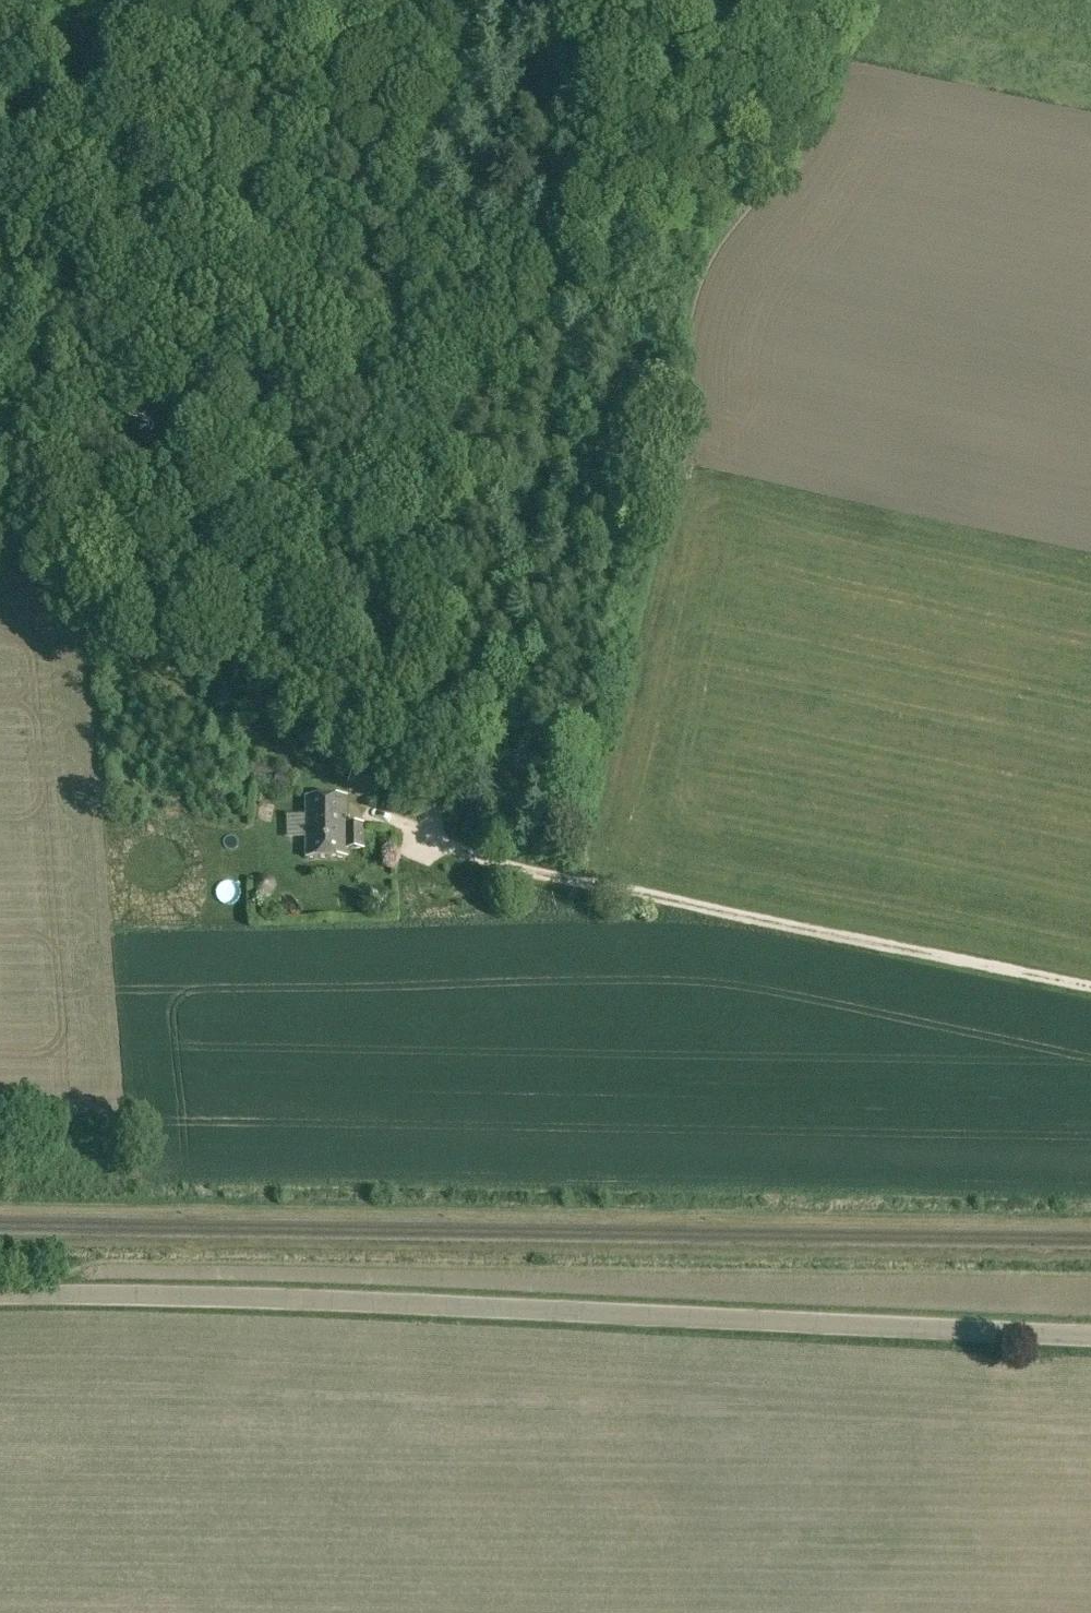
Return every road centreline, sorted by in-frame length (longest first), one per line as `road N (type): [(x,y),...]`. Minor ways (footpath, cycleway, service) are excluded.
road 1 (unclassified): [(0,1298),(1090,1334)]
road 2 (track): [(362,803),(470,850),(1090,985)]

